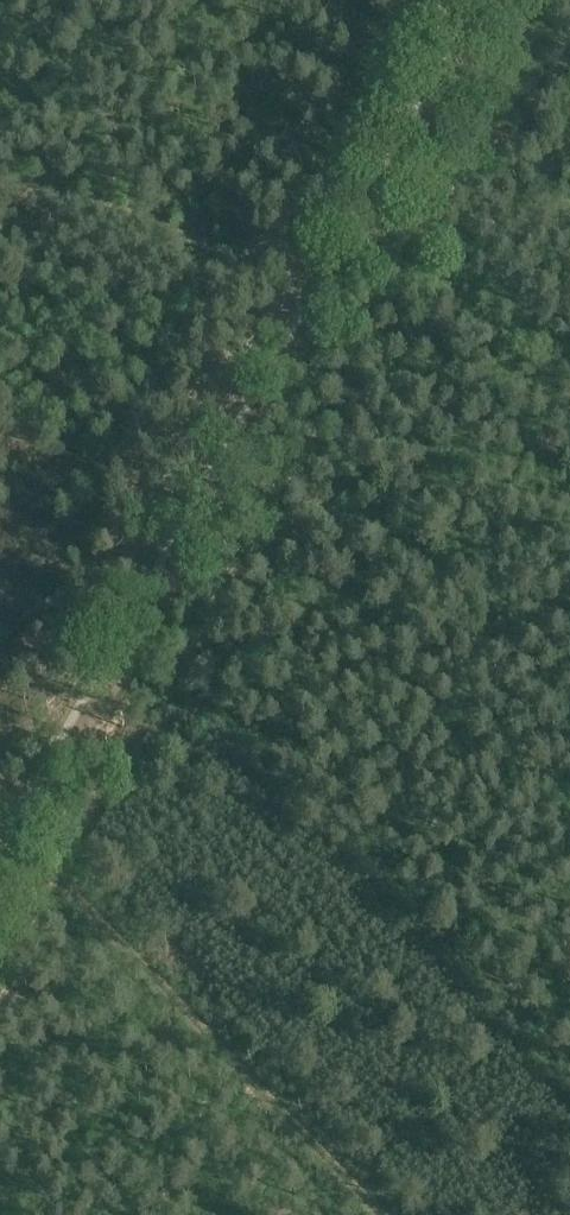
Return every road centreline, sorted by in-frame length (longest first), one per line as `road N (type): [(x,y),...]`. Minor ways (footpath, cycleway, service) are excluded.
road 1 (track): [(335,284),(0,874)]
road 2 (track): [(18,842),(377,1214)]
road 3 (track): [(0,169),(335,284)]
road 4 (track): [(490,0),(335,284)]
road 5 (track): [(569,196),(429,107)]

